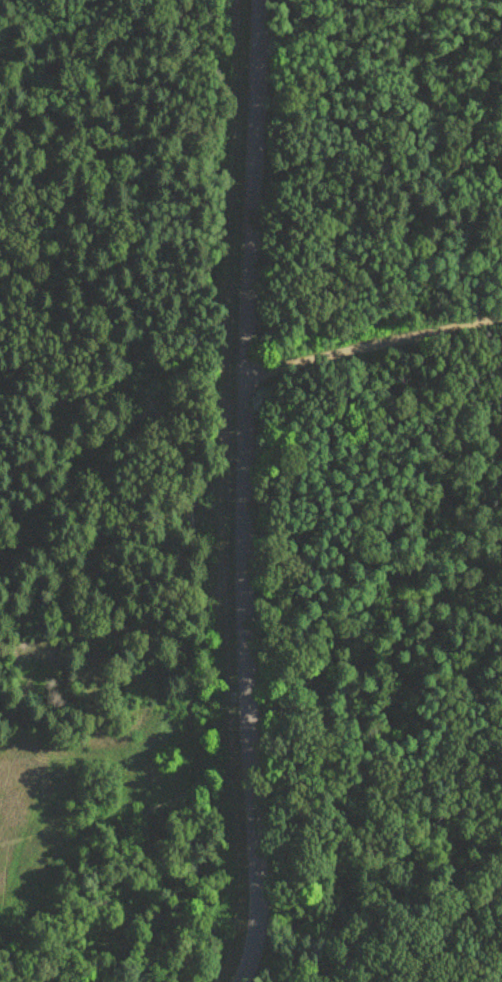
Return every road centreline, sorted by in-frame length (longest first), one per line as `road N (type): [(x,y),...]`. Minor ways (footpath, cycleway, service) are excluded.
road 1 (residential): [(258,0),(241,697),(259,853),(255,917),(233,981)]

